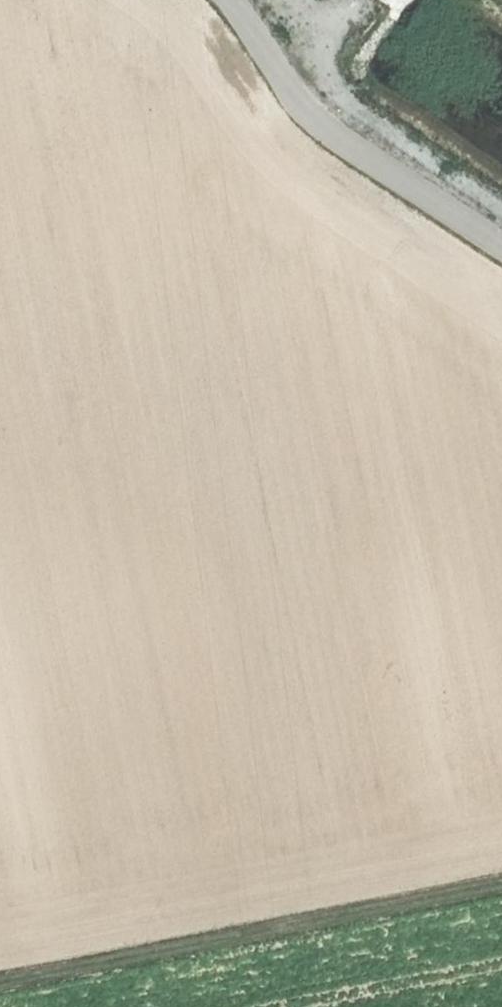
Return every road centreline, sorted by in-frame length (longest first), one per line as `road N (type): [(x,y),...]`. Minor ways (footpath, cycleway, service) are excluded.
road 1 (track): [(0,981),(501,885)]
road 2 (track): [(222,0),(322,138),(501,266)]

